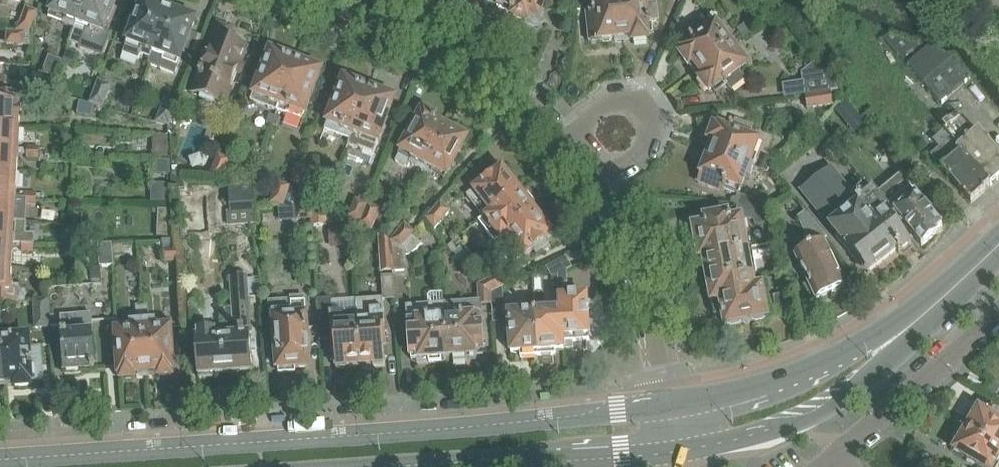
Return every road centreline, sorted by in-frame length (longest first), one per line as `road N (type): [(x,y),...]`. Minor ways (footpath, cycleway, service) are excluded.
road 1 (tertiary): [(667,403),(374,434),(0,459)]
road 2 (residential): [(566,142),(449,53),(321,0)]
road 3 (tertiary): [(397,466),(677,453)]
road 4 (tertiary): [(677,453),(817,419),(850,395),(892,342)]
road 5 (tertiary): [(892,342),(667,403)]
road 6 (residential): [(667,403),(646,289),(597,183)]
road 7 (residential): [(845,448),(998,311)]
road 8 (residential): [(597,183),(651,138),(645,110),(623,102),(597,112),(566,142)]
road 9 (tertiary): [(998,245),(892,342)]

